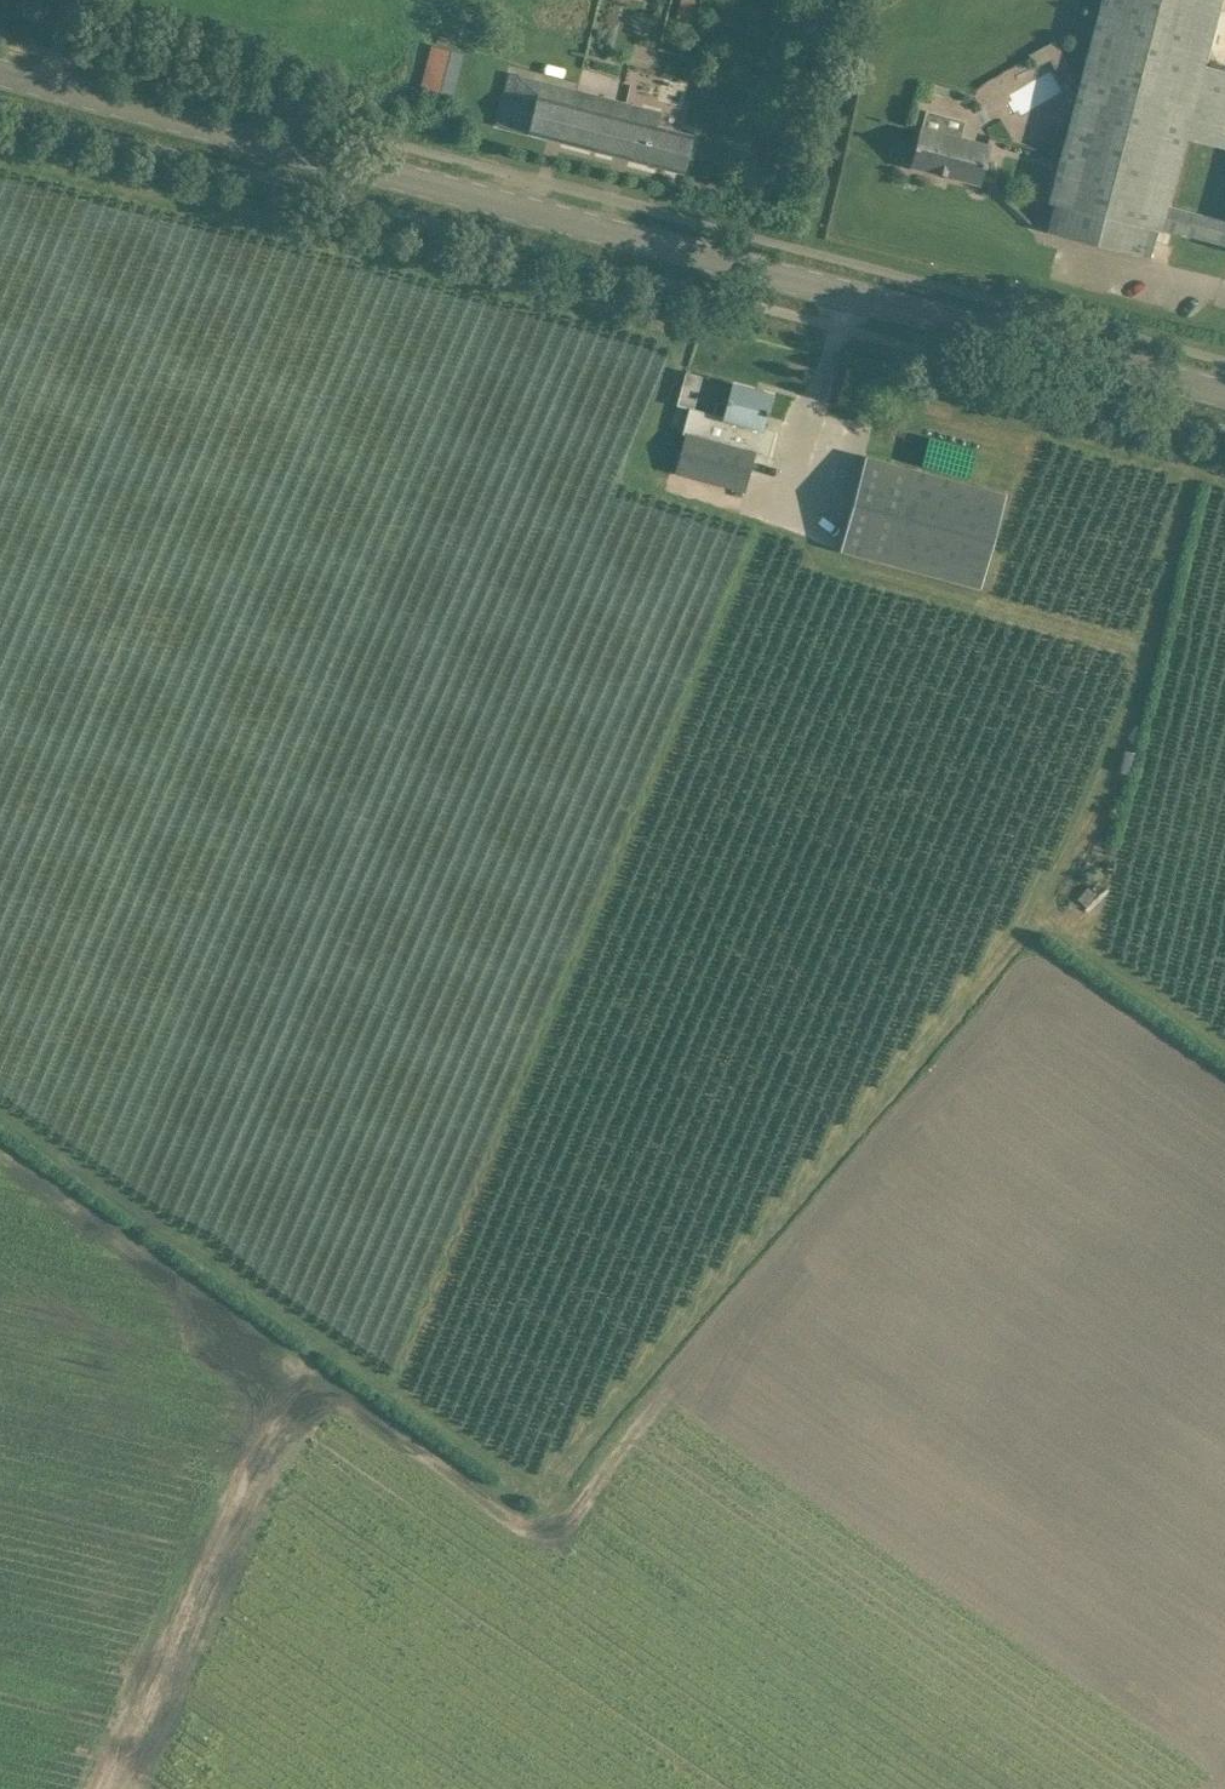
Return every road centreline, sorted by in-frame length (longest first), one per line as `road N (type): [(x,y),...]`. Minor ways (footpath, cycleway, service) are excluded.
road 1 (tertiary): [(1224,393),(0,72)]

